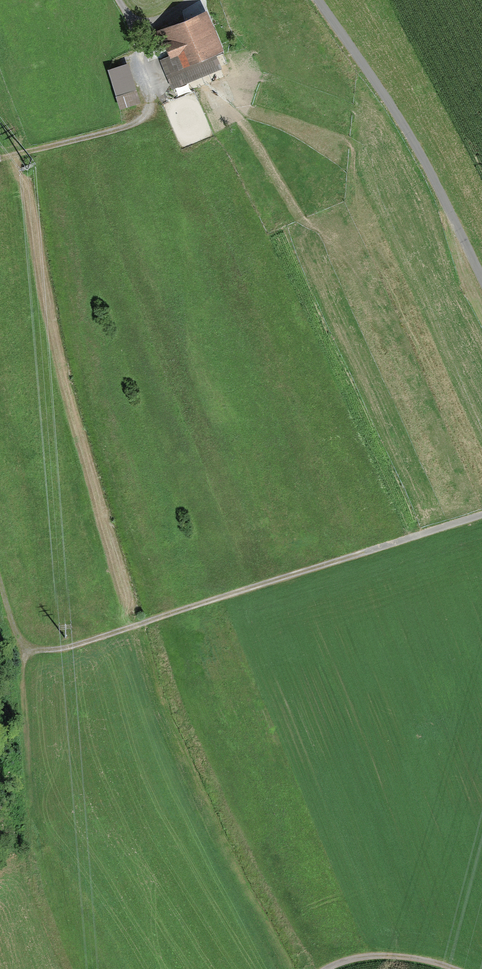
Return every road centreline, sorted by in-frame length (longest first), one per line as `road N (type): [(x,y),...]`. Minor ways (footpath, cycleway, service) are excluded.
road 1 (track): [(481,512),(59,649),(38,631)]
road 2 (unclassified): [(481,278),(412,139),(318,0)]
road 3 (track): [(451,968),(366,955),(323,968)]

